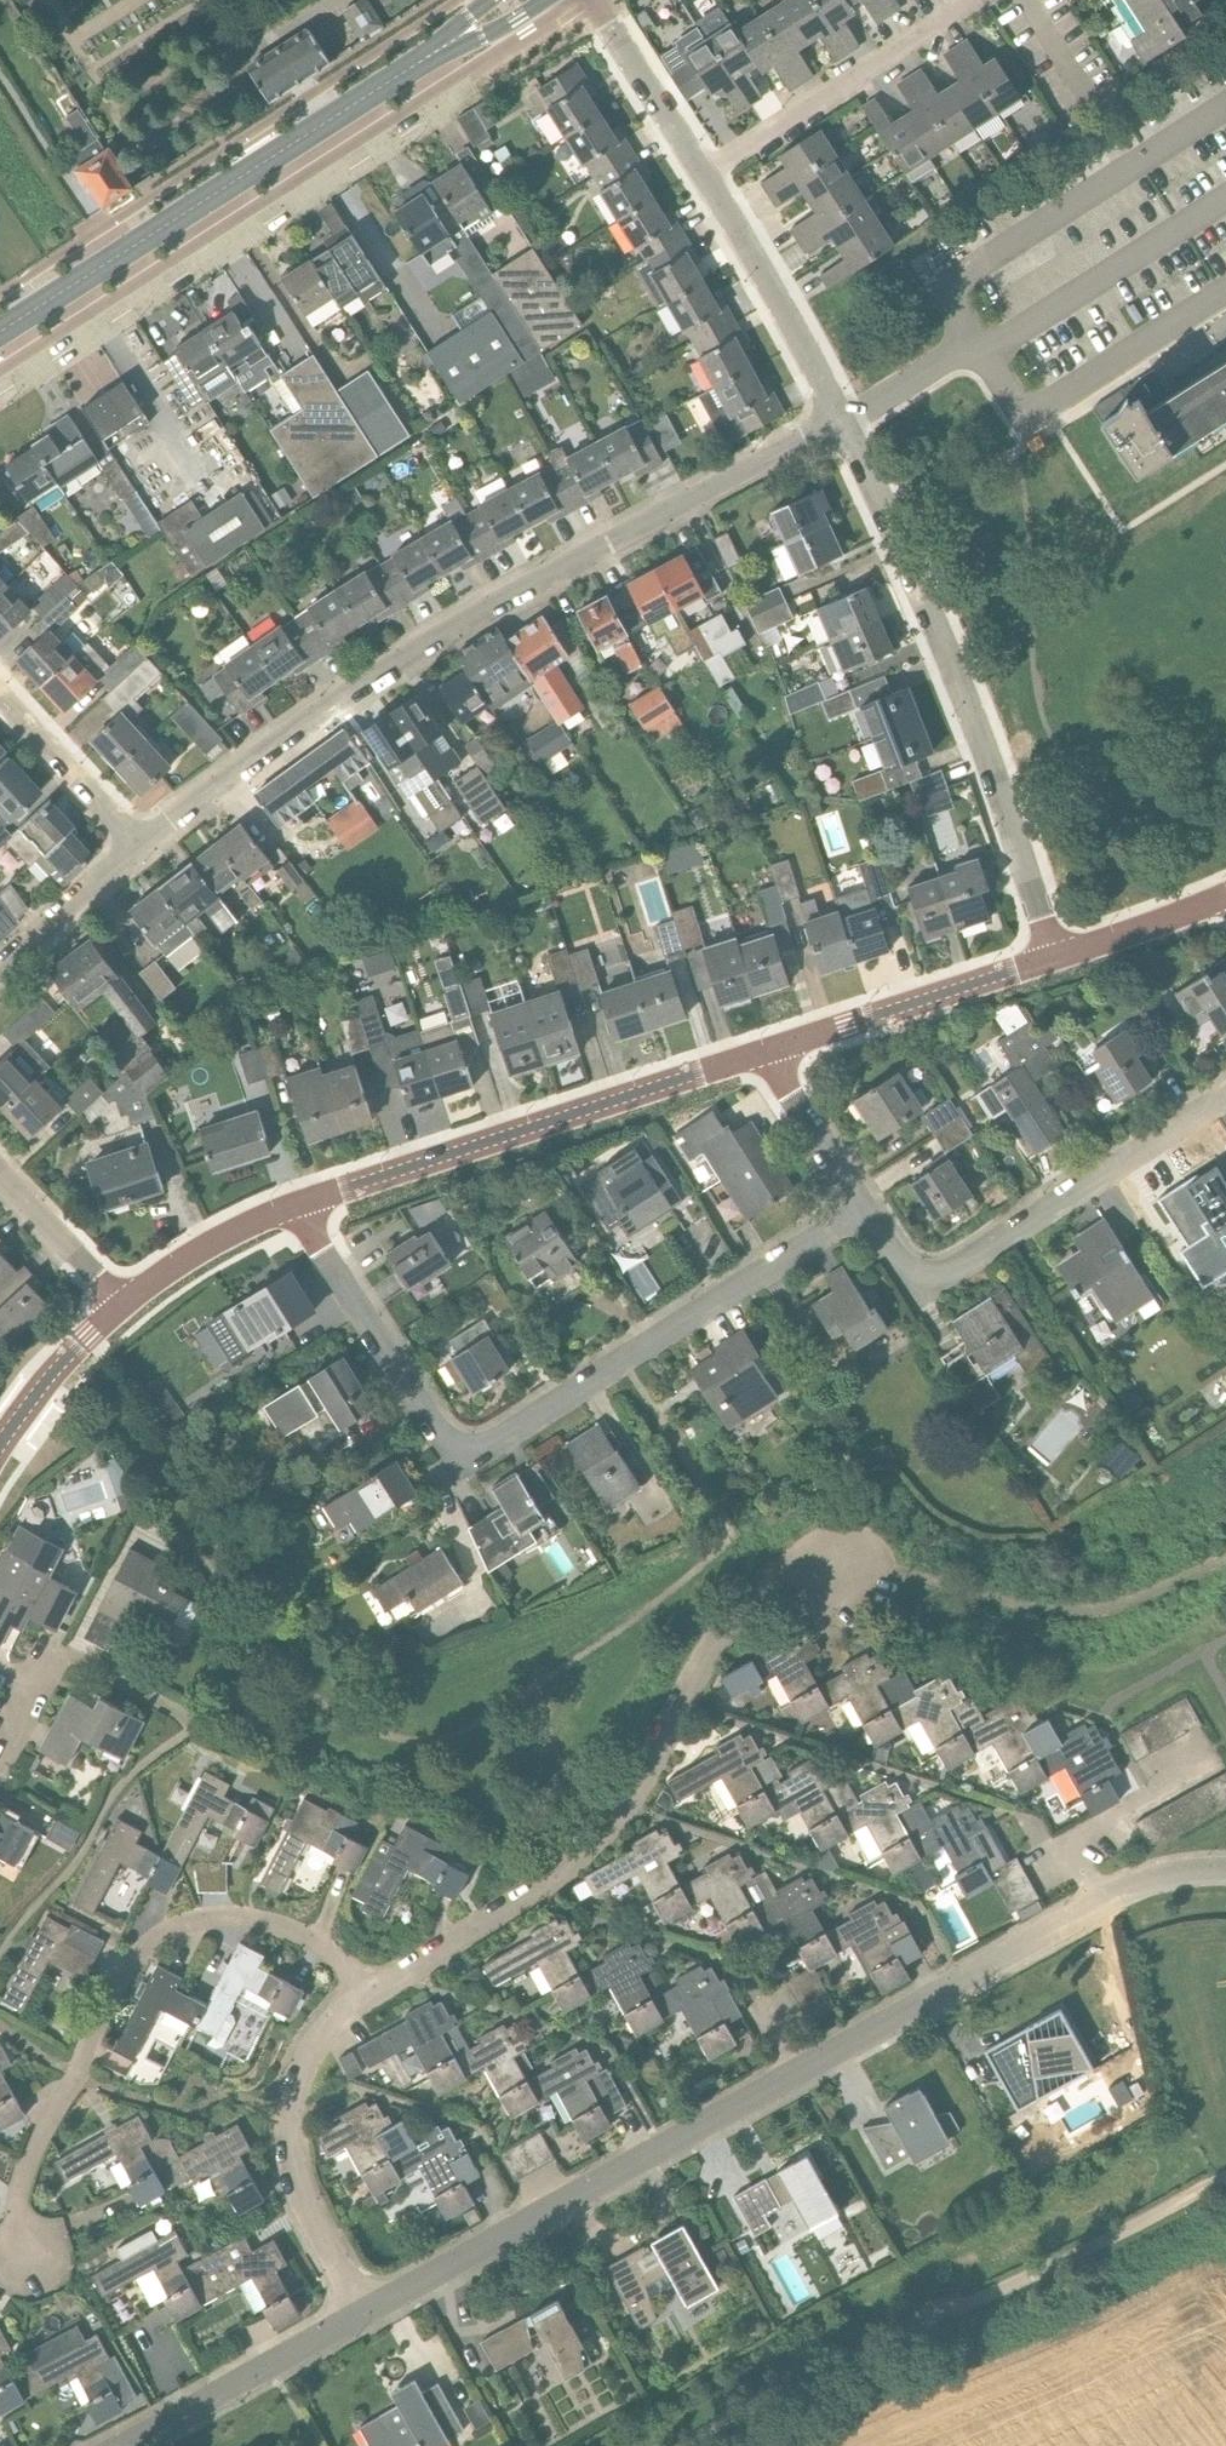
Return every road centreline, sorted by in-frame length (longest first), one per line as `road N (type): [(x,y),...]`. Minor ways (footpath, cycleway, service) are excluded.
road 1 (residential): [(368,2307),(1098,1903),(1165,1876),(1225,1869)]
road 2 (residential): [(140,842),(278,740),(459,625),(843,420)]
road 3 (residential): [(296,1206),(445,1436),(475,1446),(865,1200)]
road 4 (residential): [(367,1987),(523,1900),(598,1838),(727,1630),(756,1598),(787,1581),(851,1570)]
road 5 (residential): [(694,2445),(1225,2179)]
road 6 (residential): [(1057,958),(982,738),(843,420)]
road 7 (residential): [(25,2236),(16,2203),(23,2173),(134,1958),(155,1936),(222,1916),(275,1923),(332,1953),(367,1987)]
road 8 (primary): [(0,332),(452,42)]
road 9 (tertiary): [(296,1206),(766,1051)]
road 10 (residential): [(865,1200),(909,1261),(924,1269),(951,1266),(1225,1094)]
road 11 (residential): [(368,2307),(304,2200),(291,2133),(312,2044),(367,1987)]
road 12 (residential): [(704,174),(977,0)]
road 13 (tertiary): [(766,1051),(1057,958)]
road 14 (residential): [(114,2445),(368,2307)]
road 15 (residential): [(843,420),(704,174)]
road 16 (residential): [(1036,0),(1092,89),(1107,97),(1123,95),(1193,49),(1225,4)]
road 17 (residential): [(704,174),(594,0)]
road 18 (residential): [(140,842),(0,692)]
road 19 (tertiary): [(124,1305),(208,1248),(296,1206)]
road 20 (tertiary): [(0,1449),(52,1377),(124,1305)]
road 21 (residential): [(0,970),(140,842)]
road 22 (residential): [(124,1305),(0,1172)]
road 23 (tertiary): [(1057,958),(1225,895)]
road 24 (residential): [(766,1051),(865,1200)]

